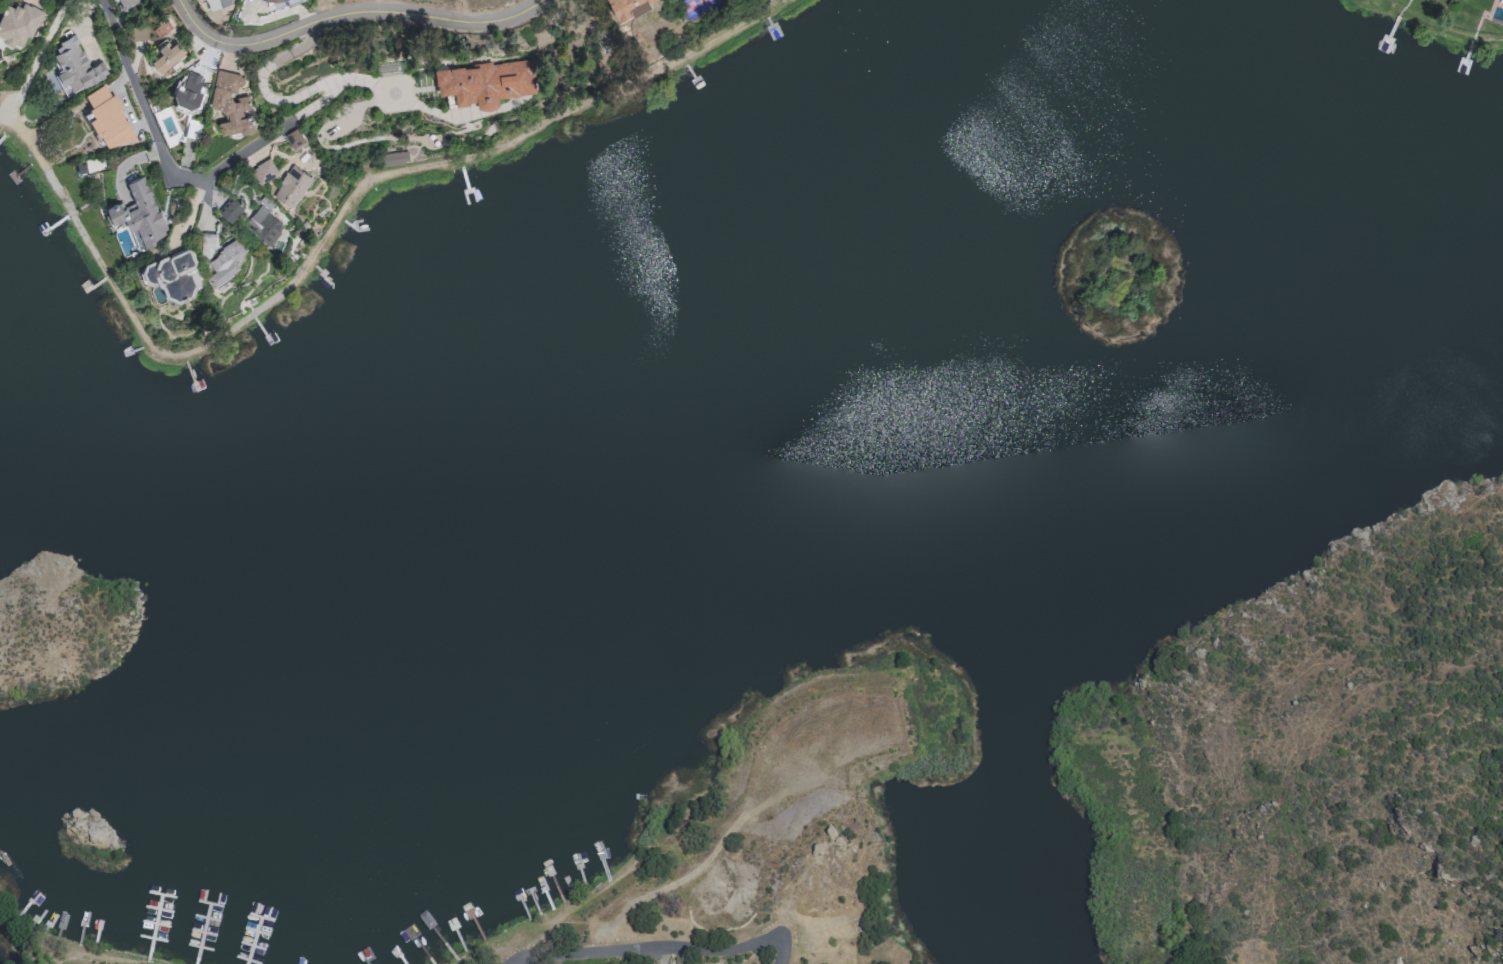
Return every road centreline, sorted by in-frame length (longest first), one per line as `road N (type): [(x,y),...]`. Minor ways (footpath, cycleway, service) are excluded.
road 1 (residential): [(180,0),(205,33),(241,44),(359,14),(484,25),(556,0)]
road 2 (residential): [(97,0),(161,164),(200,179),(235,156)]
road 3 (residential): [(564,963),(627,949),(727,950),(774,941),(788,947)]

